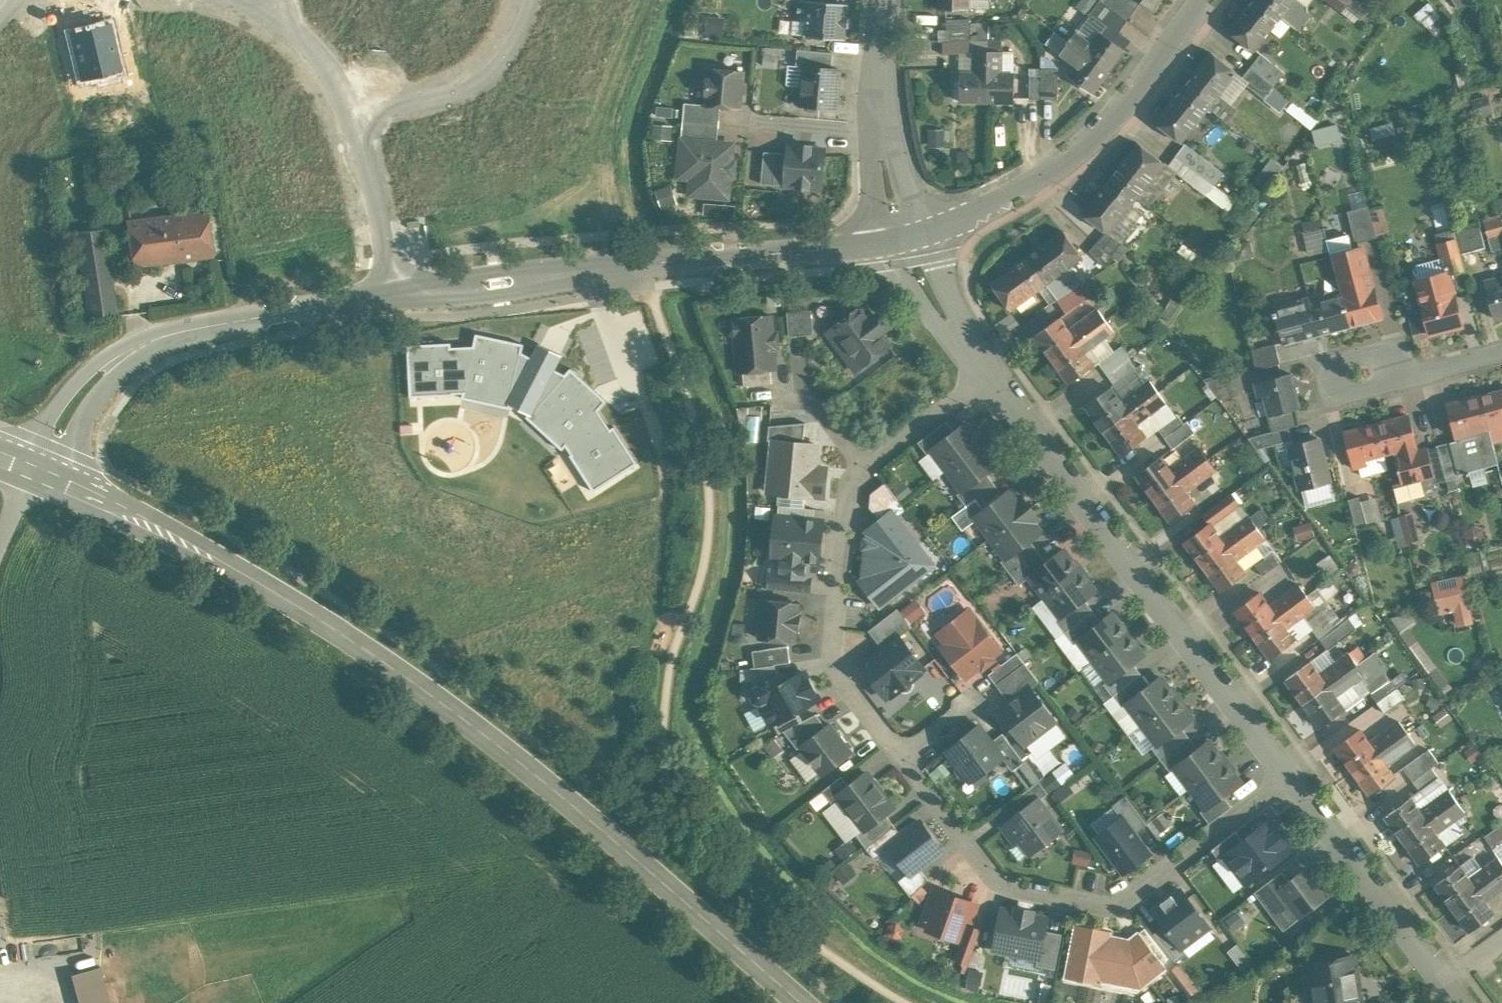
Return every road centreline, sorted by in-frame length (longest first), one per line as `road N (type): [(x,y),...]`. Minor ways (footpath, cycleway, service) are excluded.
road 1 (residential): [(1291,774),(1123,902),(1111,906),(1005,885),(839,672),(830,650),(846,488),(858,471),(994,379)]
road 2 (secondary): [(803,1002),(577,808),(427,691),(295,604),(52,479)]
road 3 (unclassified): [(1291,774),(994,379)]
road 4 (tertiary): [(1003,196),(1058,165),(1113,119),(1202,0)]
road 5 (unclassified): [(1449,978),(1291,774)]
road 6 (tertiary): [(143,344),(393,292)]
road 7 (tertiary): [(593,268),(814,248)]
road 8 (residential): [(358,123),(431,101),(487,68),(512,39),(527,0)]
road 9 (tertiary): [(393,292),(502,291),(593,268)]
road 10 (tertiary): [(593,268),(497,270),(393,292)]
road 11 (tertiary): [(143,344),(76,380),(21,466)]
road 12 (residential): [(393,292),(358,123)]
road 13 (residential): [(1404,376),(1337,394),(1328,363),(1396,344)]
road 14 (tertiary): [(52,479),(87,409),(143,344)]
road 15 (residential): [(358,123),(338,77),(271,11)]
road 16 (residential): [(888,0),(884,125)]

